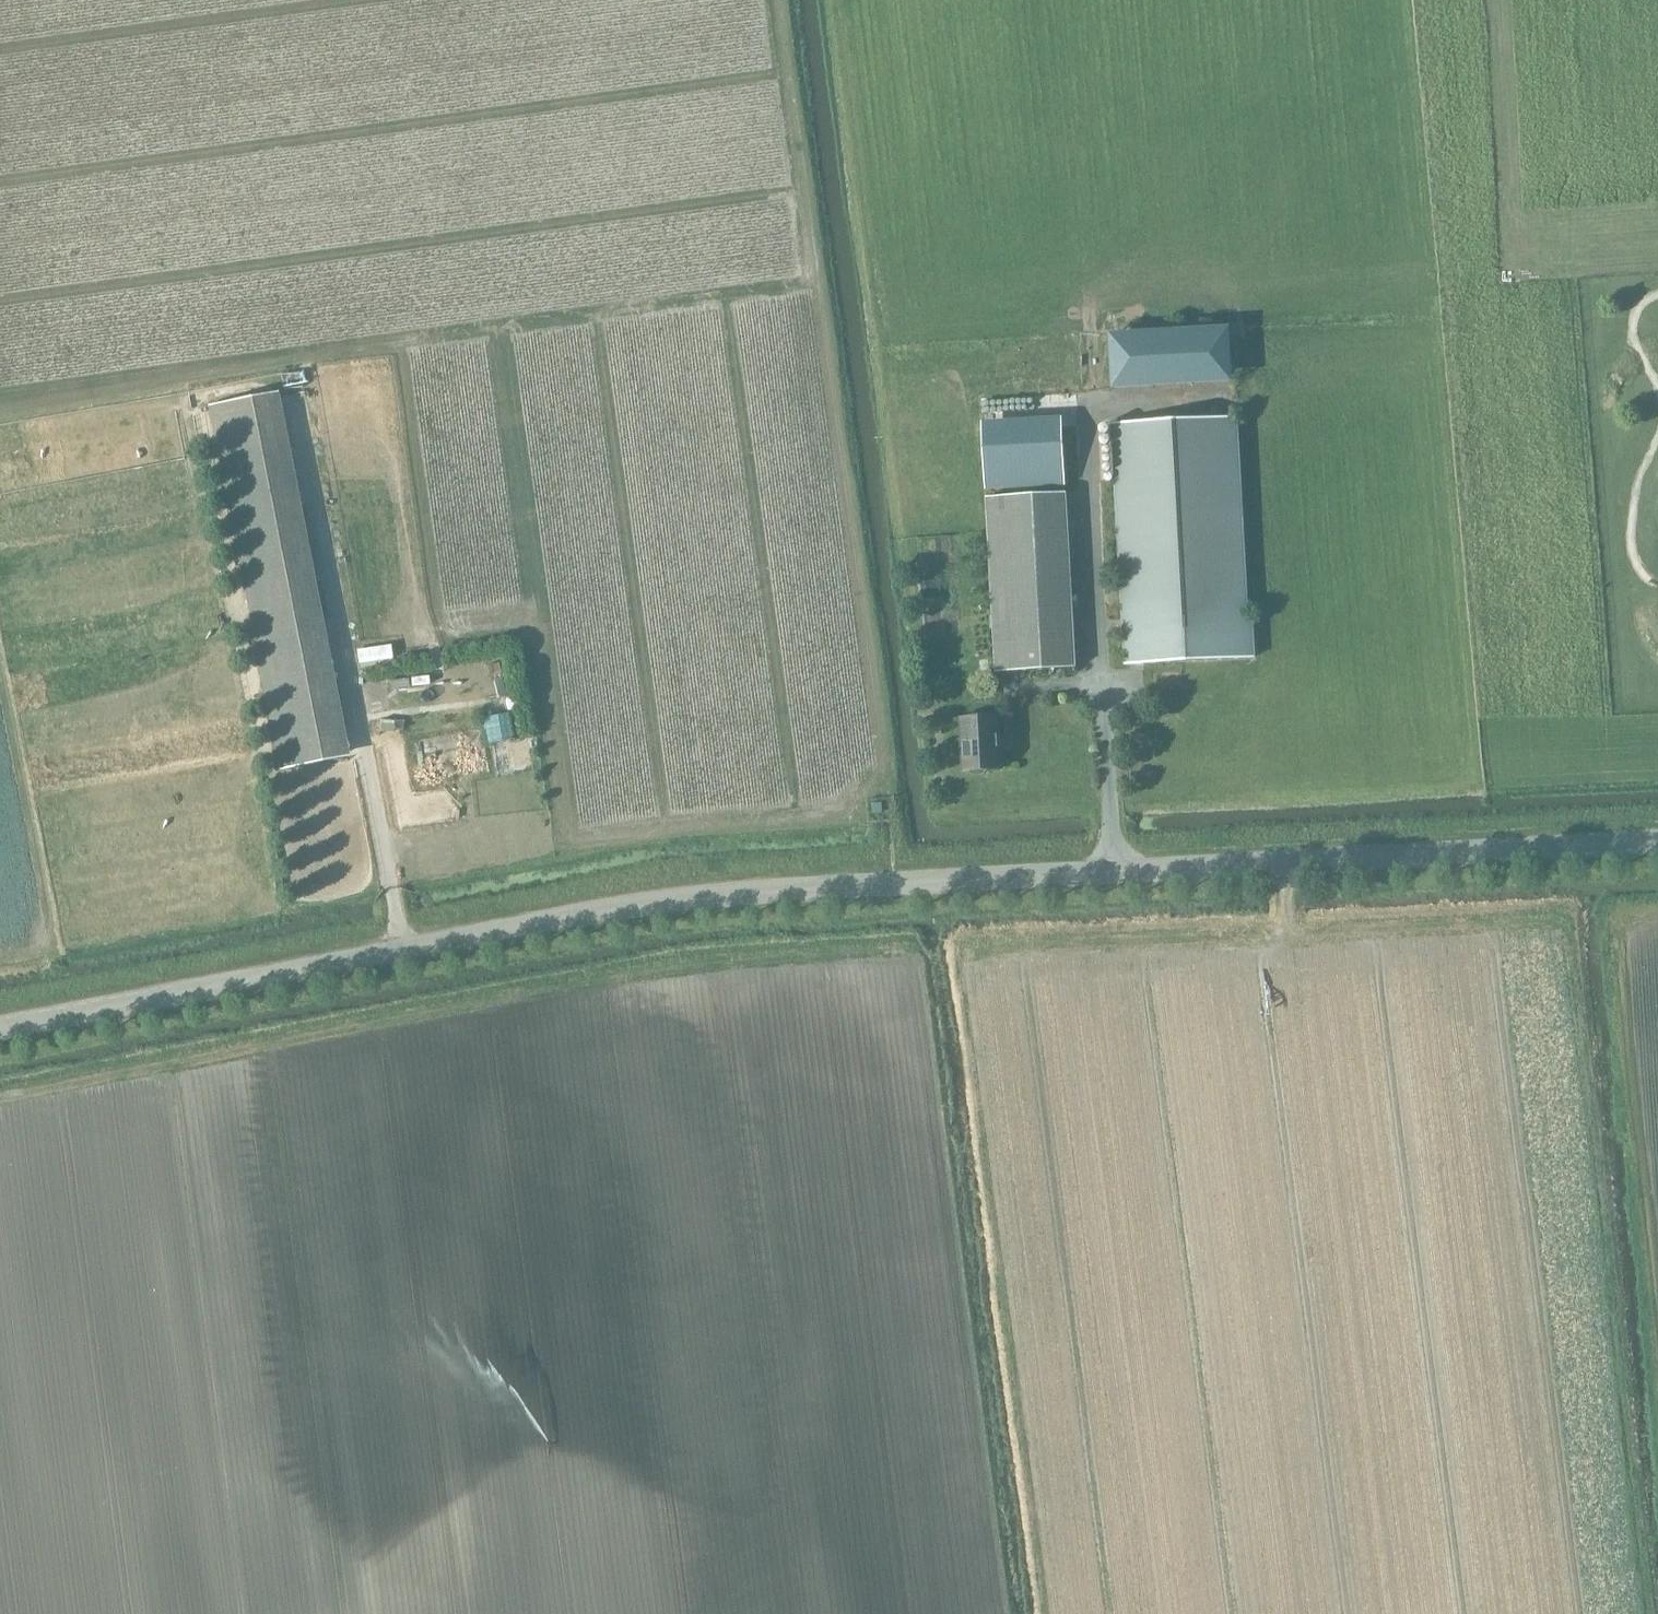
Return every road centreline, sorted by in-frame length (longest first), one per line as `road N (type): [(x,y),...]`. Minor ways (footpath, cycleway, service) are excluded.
road 1 (unclassified): [(0,1031),(675,900),(1657,846)]

